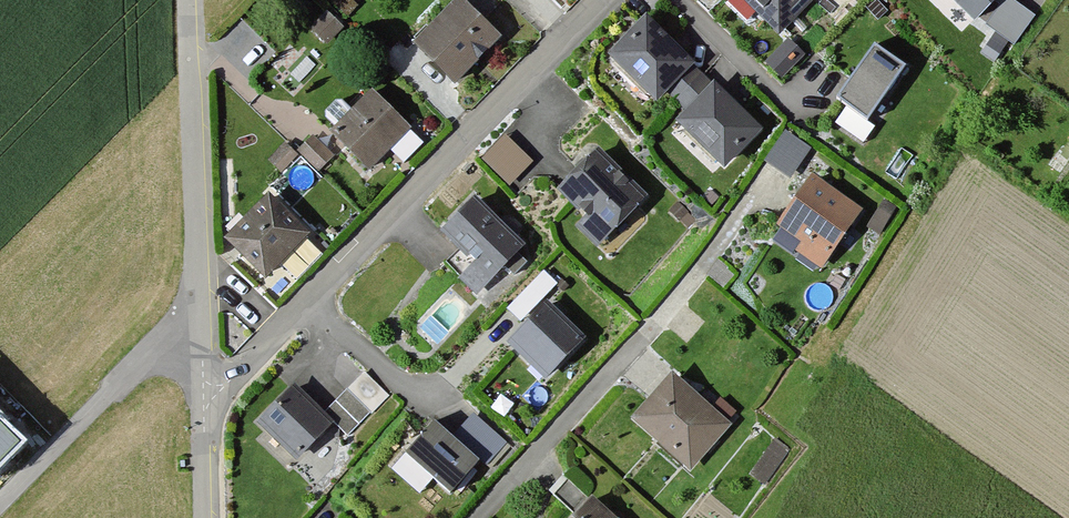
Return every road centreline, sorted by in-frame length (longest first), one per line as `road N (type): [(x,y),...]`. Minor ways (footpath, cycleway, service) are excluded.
road 1 (residential): [(201,411),(607,0)]
road 2 (residential): [(186,0),(201,411)]

